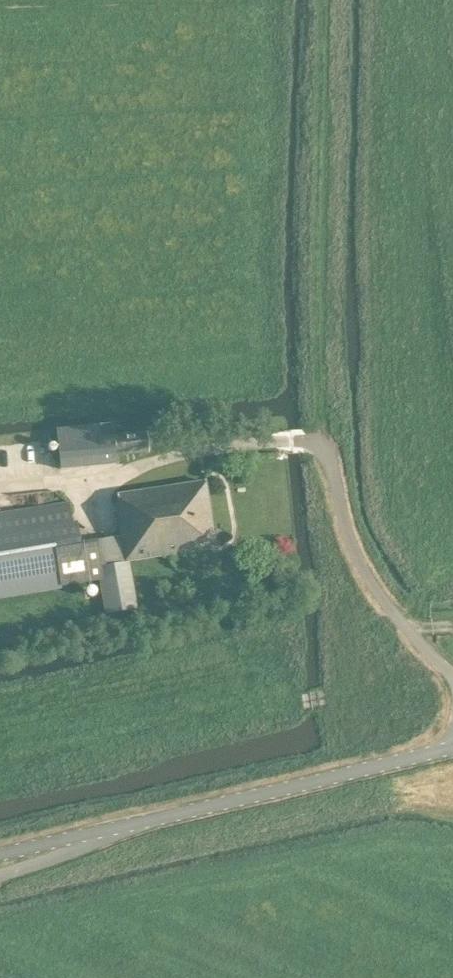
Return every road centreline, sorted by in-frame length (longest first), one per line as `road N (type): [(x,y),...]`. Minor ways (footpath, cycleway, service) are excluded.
road 1 (unclassified): [(0,858),(452,746)]
road 2 (track): [(318,0),(324,442)]

